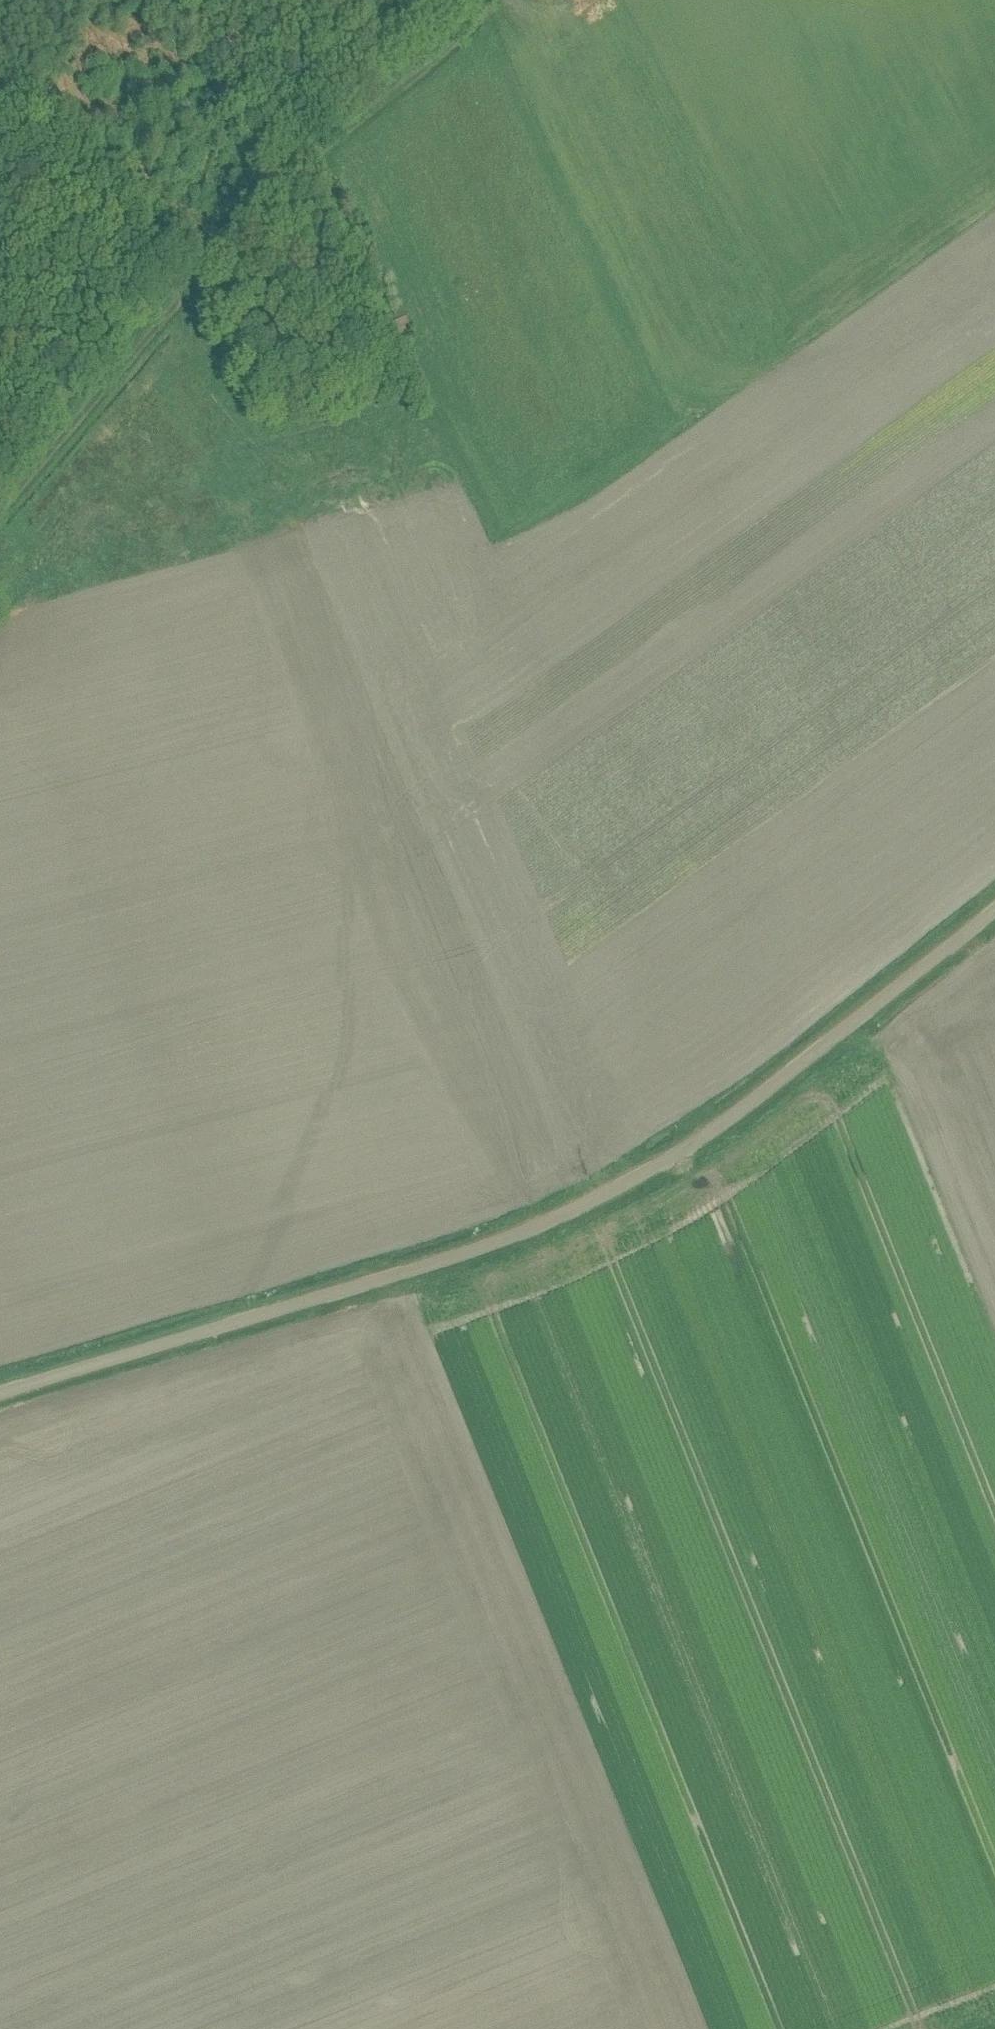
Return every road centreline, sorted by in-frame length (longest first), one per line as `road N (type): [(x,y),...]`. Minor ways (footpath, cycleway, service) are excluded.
road 1 (unclassified): [(0,1392),(440,1261),(602,1194),(768,1089),(994,904)]
road 2 (track): [(494,0),(441,50),(387,83),(247,219),(0,519)]

